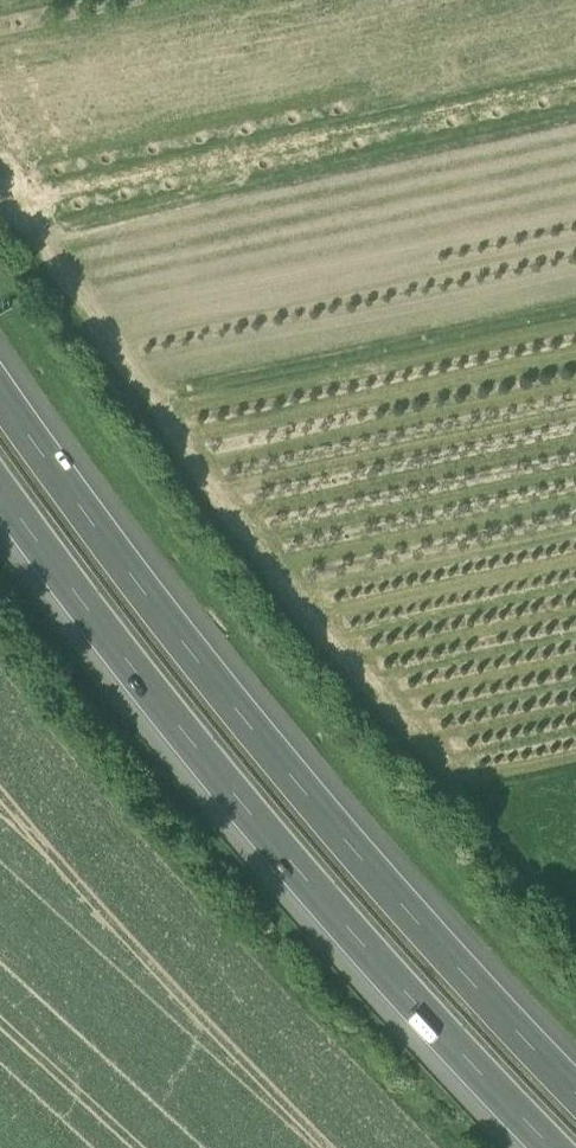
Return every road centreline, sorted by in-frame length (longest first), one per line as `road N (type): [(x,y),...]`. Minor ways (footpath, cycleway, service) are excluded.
road 1 (motorway): [(575,1089),(413,913),(225,688),(0,395)]
road 2 (motorway): [(0,489),(377,955),(559,1147)]

